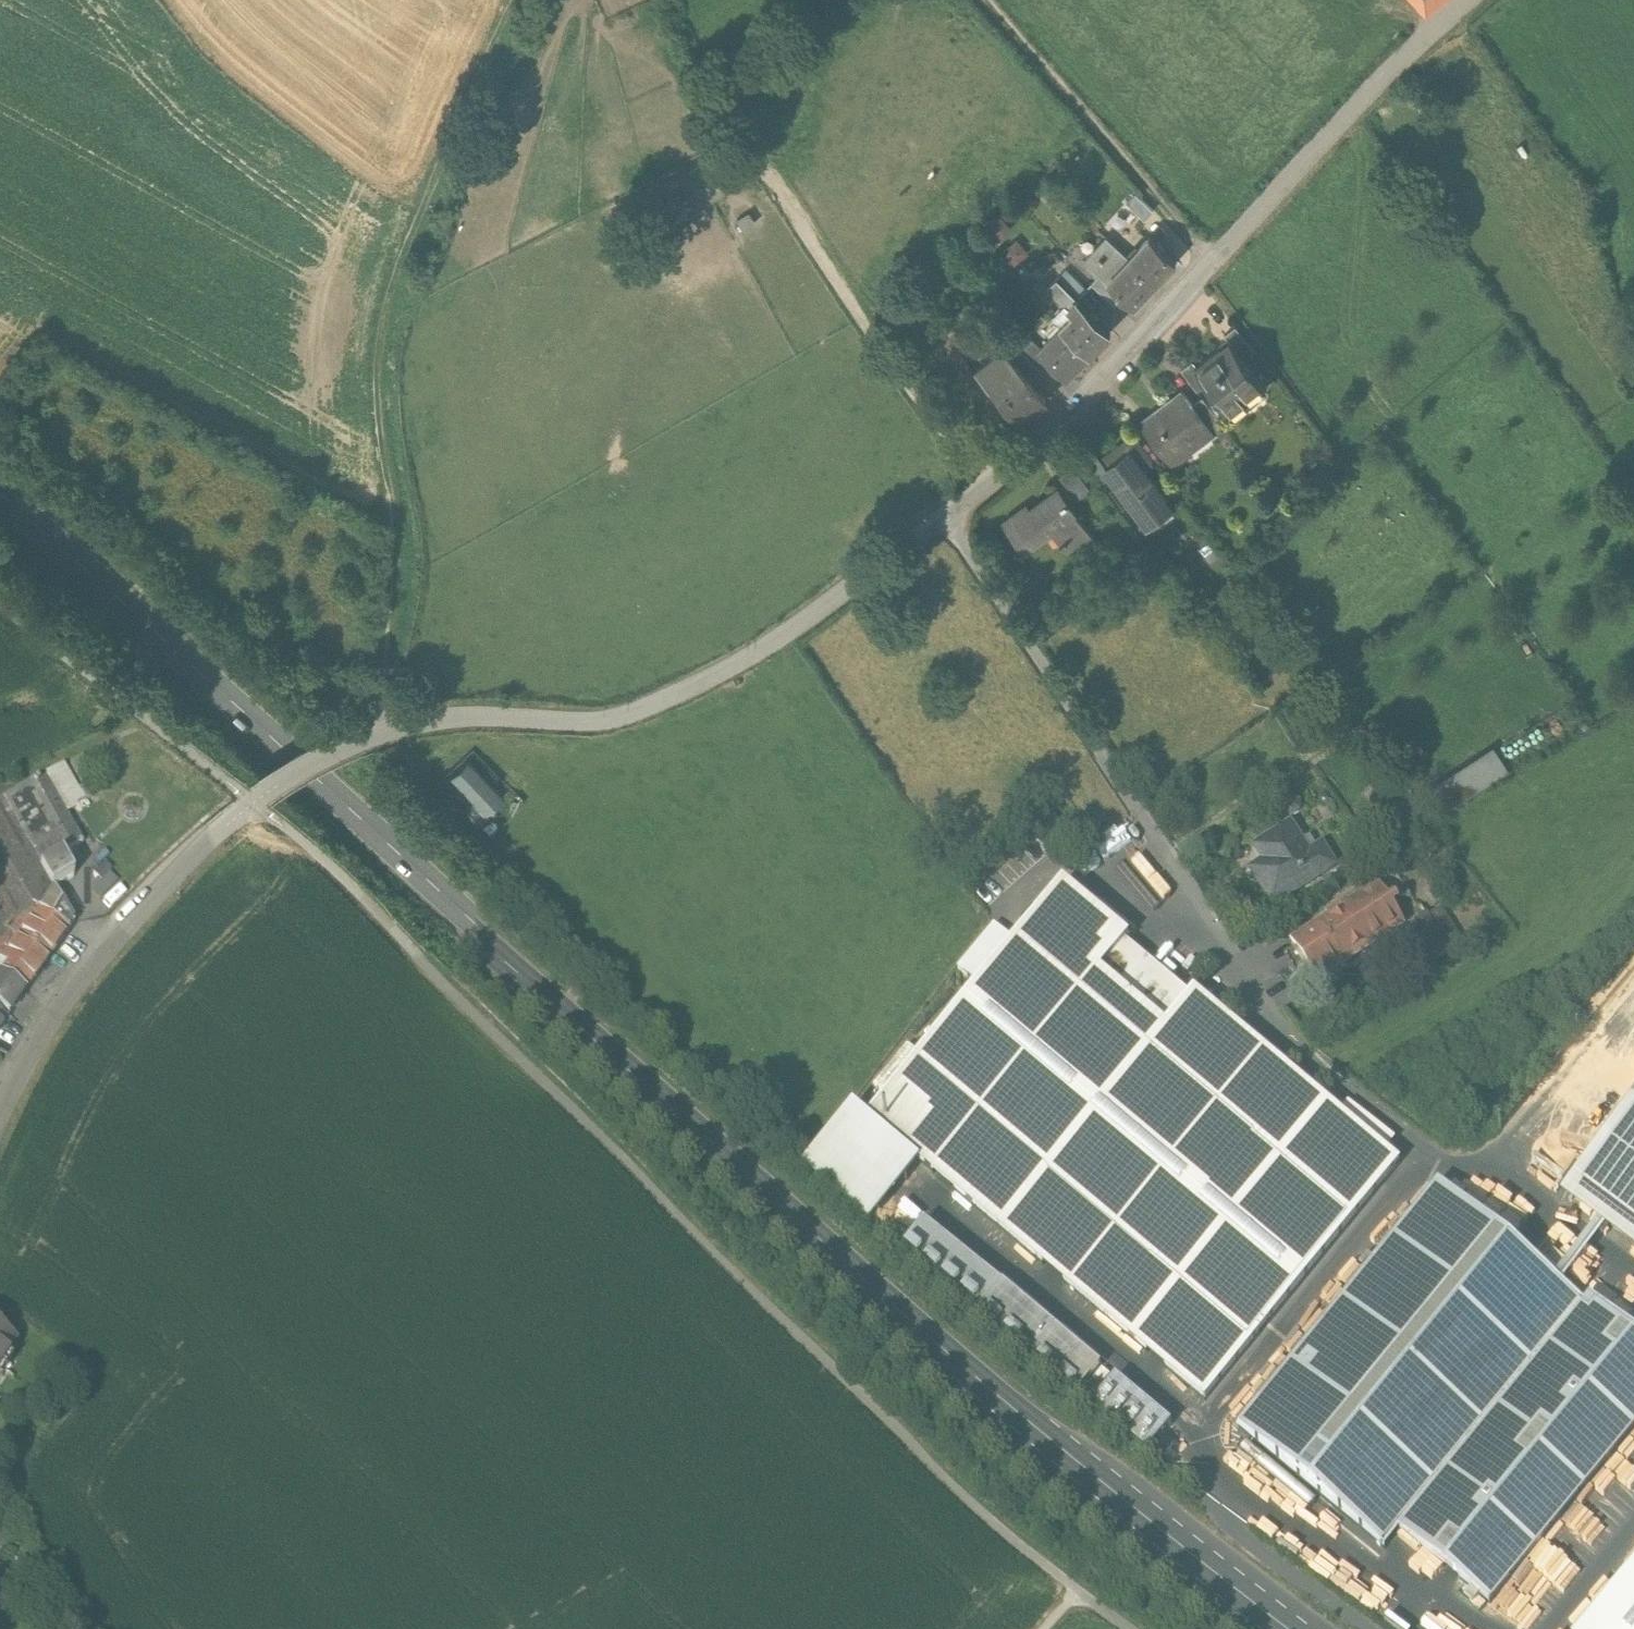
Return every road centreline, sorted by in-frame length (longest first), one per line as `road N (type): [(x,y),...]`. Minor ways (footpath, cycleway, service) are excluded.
road 1 (secondary): [(0,508),(654,1096),(1052,1440),(1296,1628)]
road 2 (unclassified): [(1469,0),(1059,426),(794,628),(697,691),(603,725),(422,722),(313,764),(253,803)]
road 3 (track): [(385,732),(392,580),(384,374),(433,206),(530,0)]
road 4 (residential): [(253,803),(46,1020),(0,1108)]
road 5 (track): [(1214,263),(983,0)]

